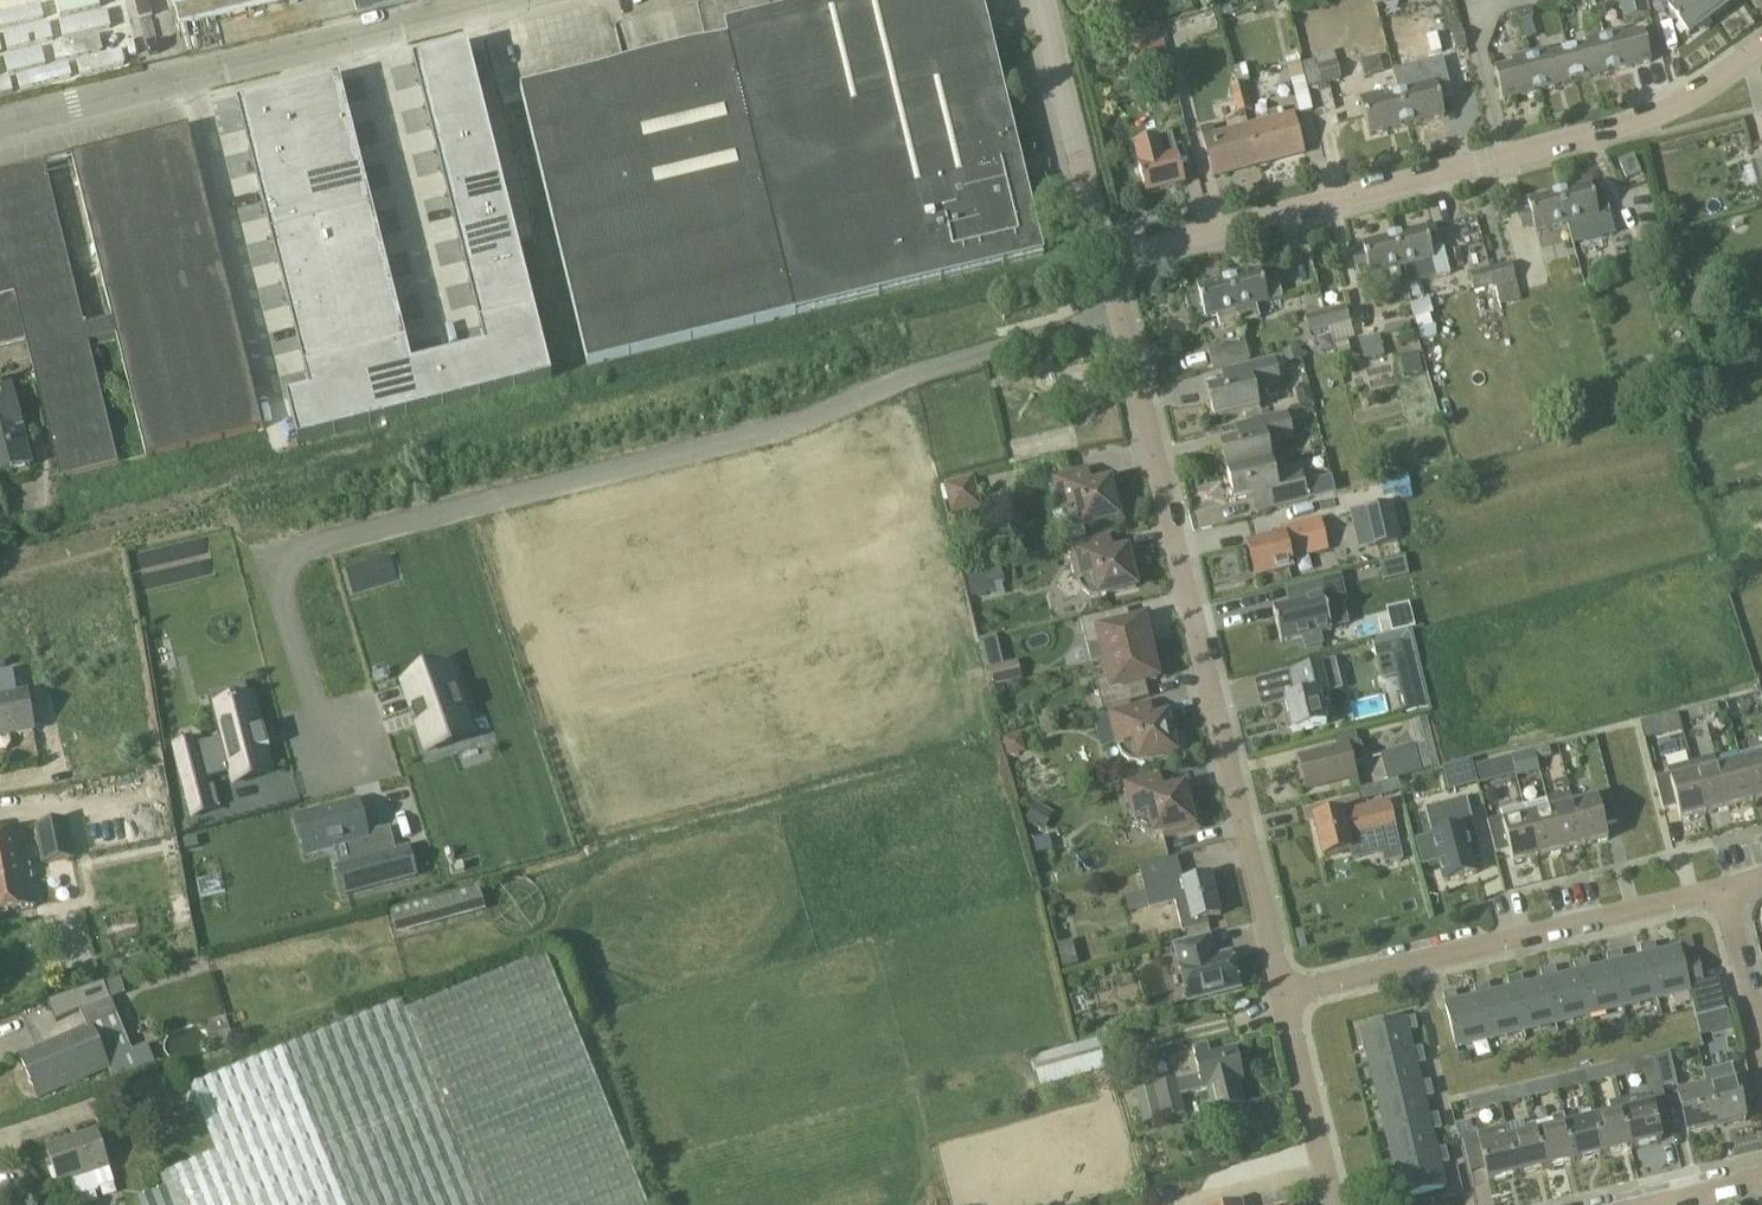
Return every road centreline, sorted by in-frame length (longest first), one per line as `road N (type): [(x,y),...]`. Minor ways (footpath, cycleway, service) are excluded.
road 1 (residential): [(1120,318),(903,378),(795,425),(275,554),(331,766)]
road 2 (residential): [(1106,258),(1640,121),(1761,45)]
road 3 (residential): [(1282,993),(1120,318)]
road 4 (unclassified): [(507,0),(0,124)]
road 5 (residential): [(1282,993),(1726,893)]
road 6 (residential): [(1333,1204),(1282,993)]
road 7 (unclassified): [(1079,153),(1045,0)]
road 8 (residential): [(1761,1044),(1726,893)]
road 9 (residential): [(1617,1204),(1761,1168)]

